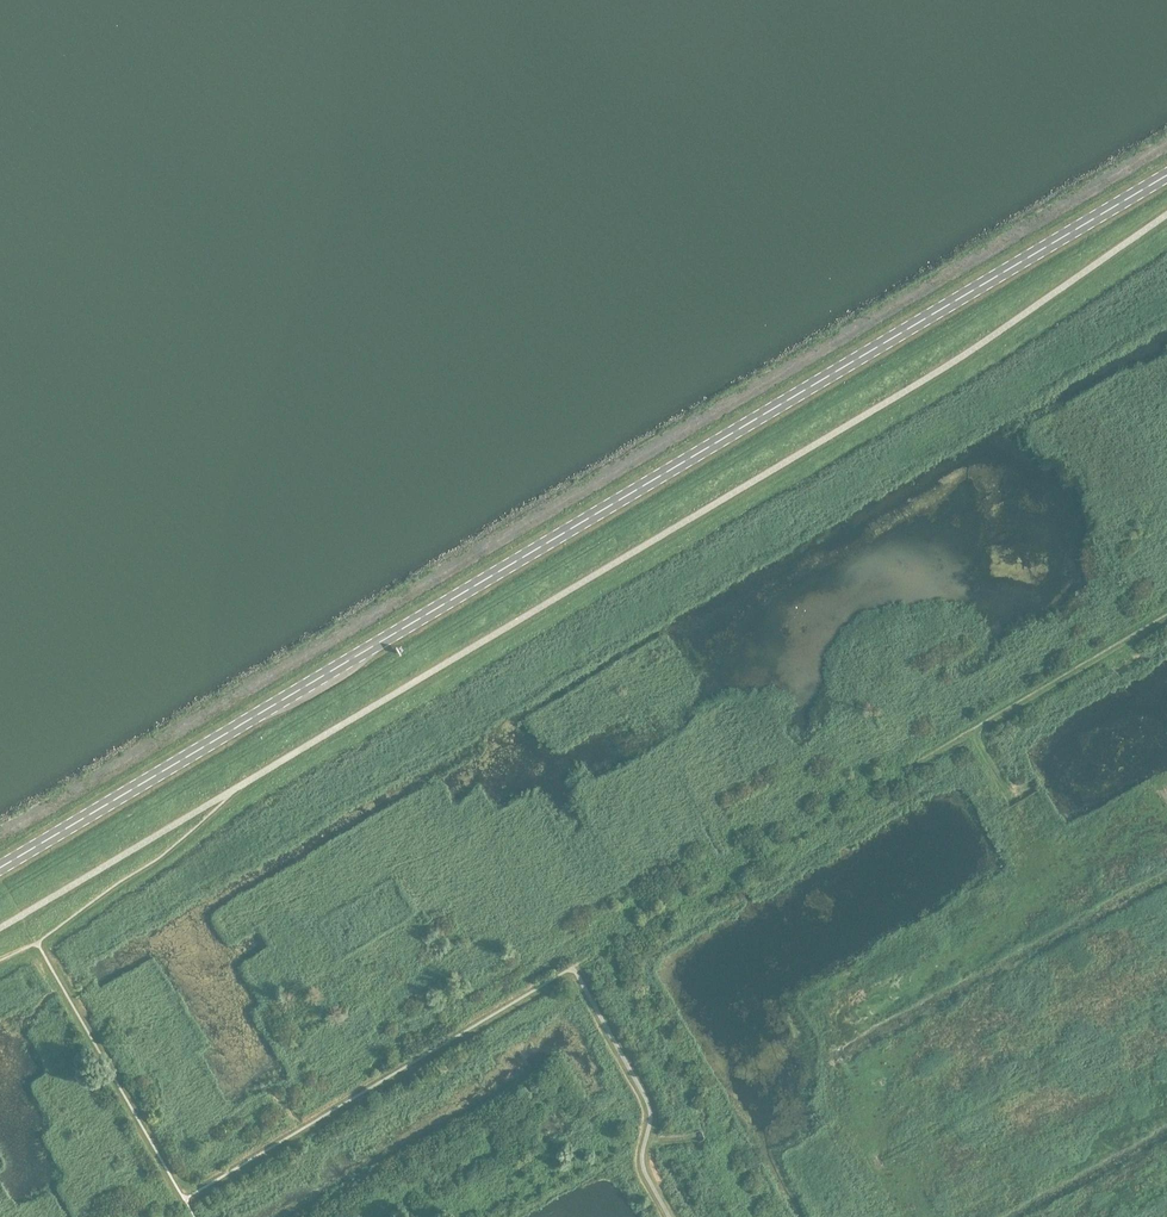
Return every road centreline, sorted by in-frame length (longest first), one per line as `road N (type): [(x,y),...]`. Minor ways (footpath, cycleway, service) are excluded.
road 1 (secondary): [(0,864),(1166,173)]

